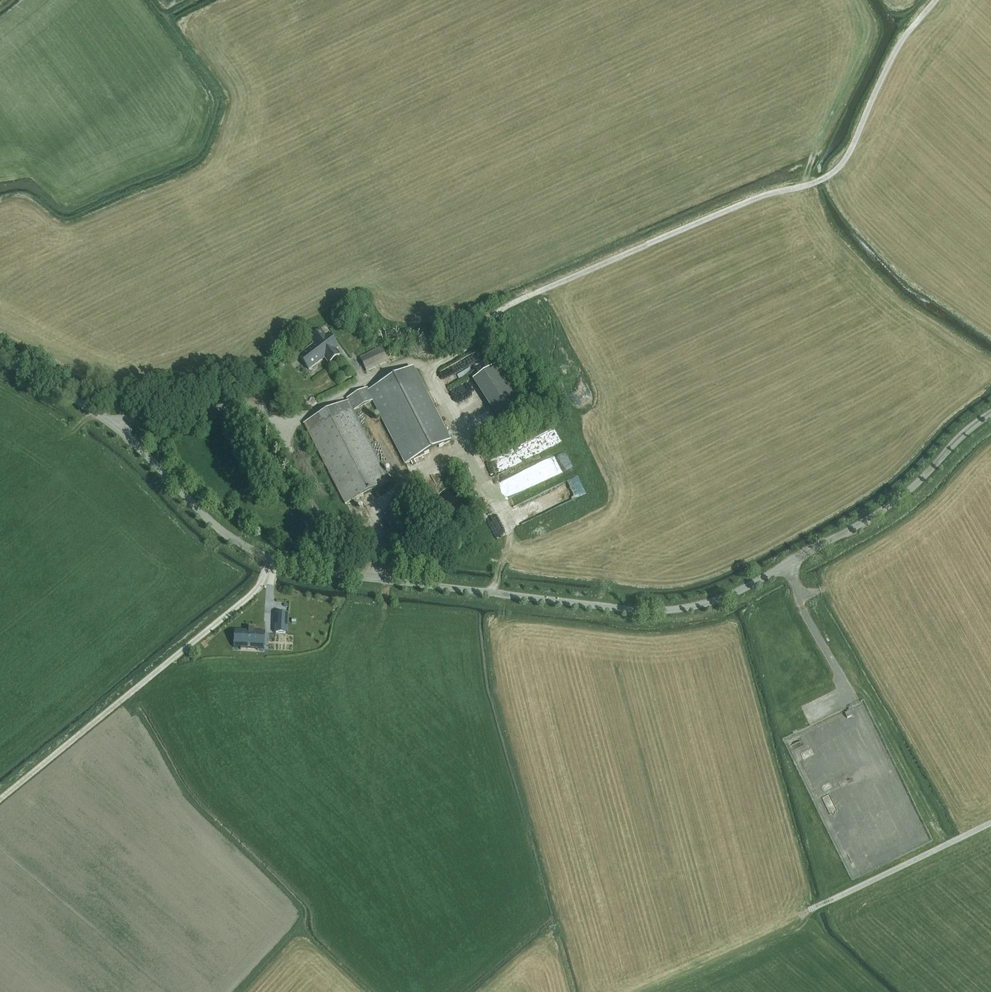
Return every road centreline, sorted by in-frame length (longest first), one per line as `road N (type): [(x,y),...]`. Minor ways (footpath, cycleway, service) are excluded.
road 1 (unclassified): [(0,359),(115,426),(220,529),(274,560),(633,610),(718,599),(834,539),(907,491),(990,412)]
road 2 (track): [(428,364),(472,344),(509,305),(839,168),(900,41),(936,0)]
road 3 (track): [(269,574),(0,798)]
road 4 (track): [(809,910),(990,822)]
road 5 (track): [(498,507),(428,364)]

